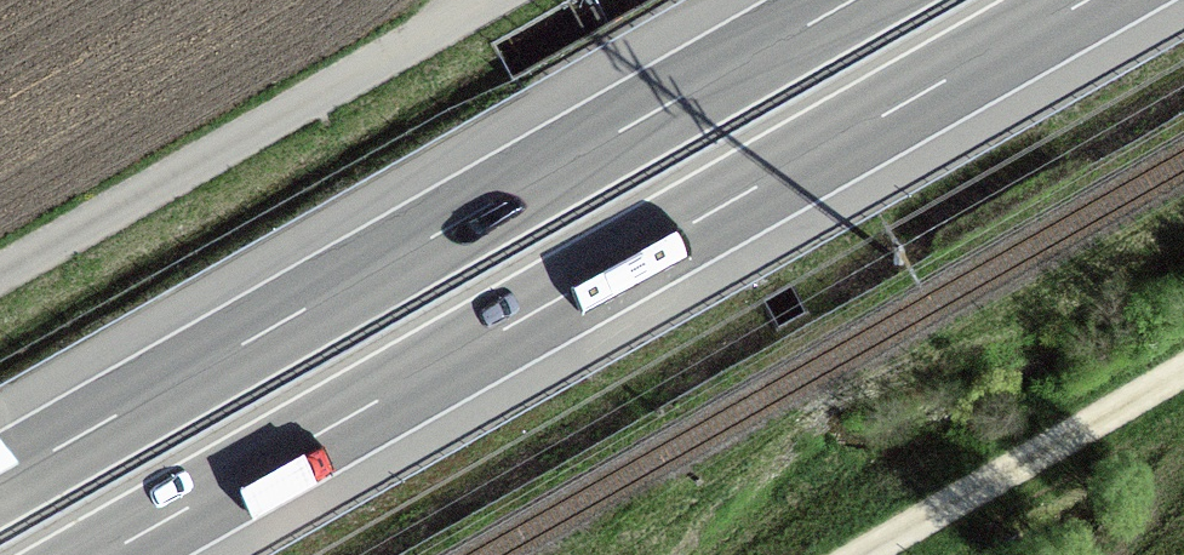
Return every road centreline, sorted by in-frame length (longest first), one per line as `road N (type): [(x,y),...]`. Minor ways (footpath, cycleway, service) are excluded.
road 1 (motorway): [(106,554),(1092,0)]
road 2 (motorway): [(851,0),(0,481)]
road 3 (unclassified): [(501,0),(0,273)]
road 4 (track): [(1183,368),(855,554)]

